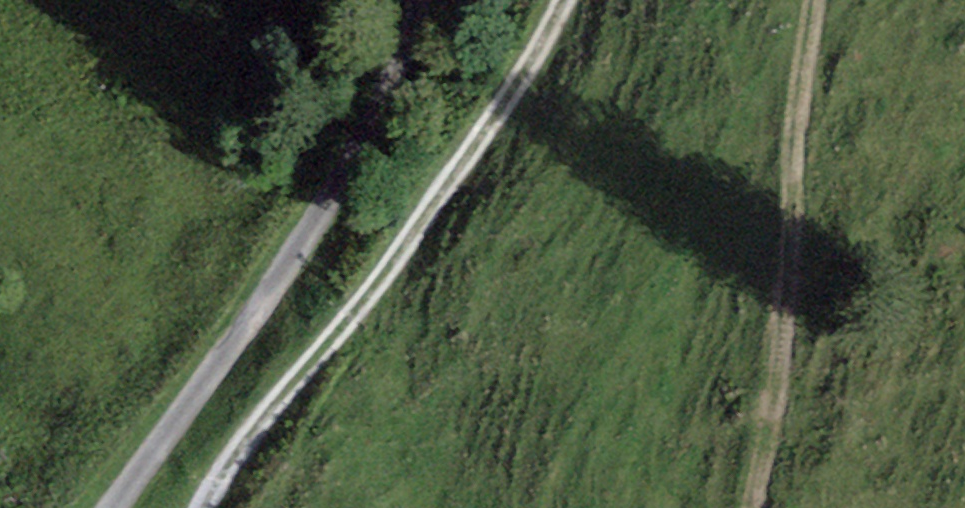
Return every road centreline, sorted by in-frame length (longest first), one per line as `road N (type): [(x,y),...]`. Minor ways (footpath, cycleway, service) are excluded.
road 1 (track): [(567,0),(476,150),(207,507)]
road 2 (track): [(115,507),(392,22),(393,0)]
road 3 (track): [(819,0),(794,146),(762,507)]

